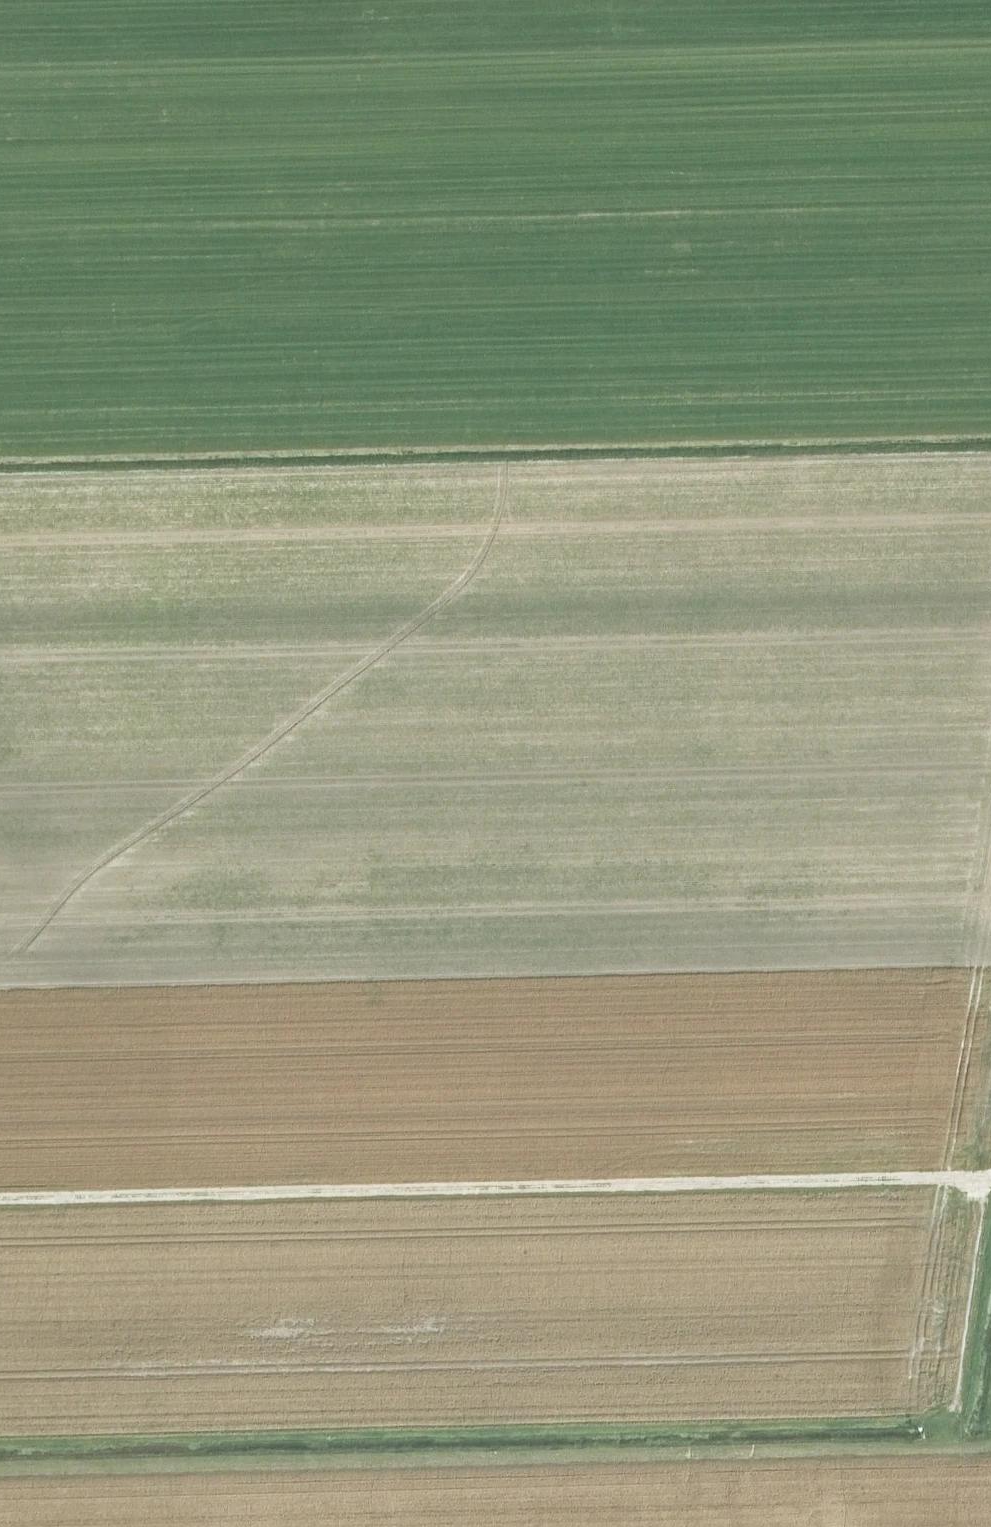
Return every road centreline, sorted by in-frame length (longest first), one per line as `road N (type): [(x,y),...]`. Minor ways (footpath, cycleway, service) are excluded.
road 1 (track): [(0,1196),(990,1176)]

